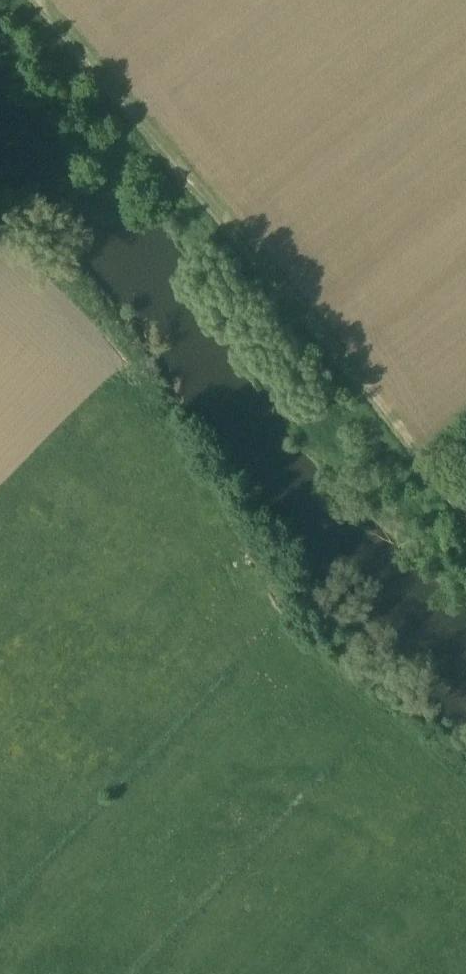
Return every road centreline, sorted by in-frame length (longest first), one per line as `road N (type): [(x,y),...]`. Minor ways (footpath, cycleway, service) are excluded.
road 1 (track): [(465,500),(33,0)]

